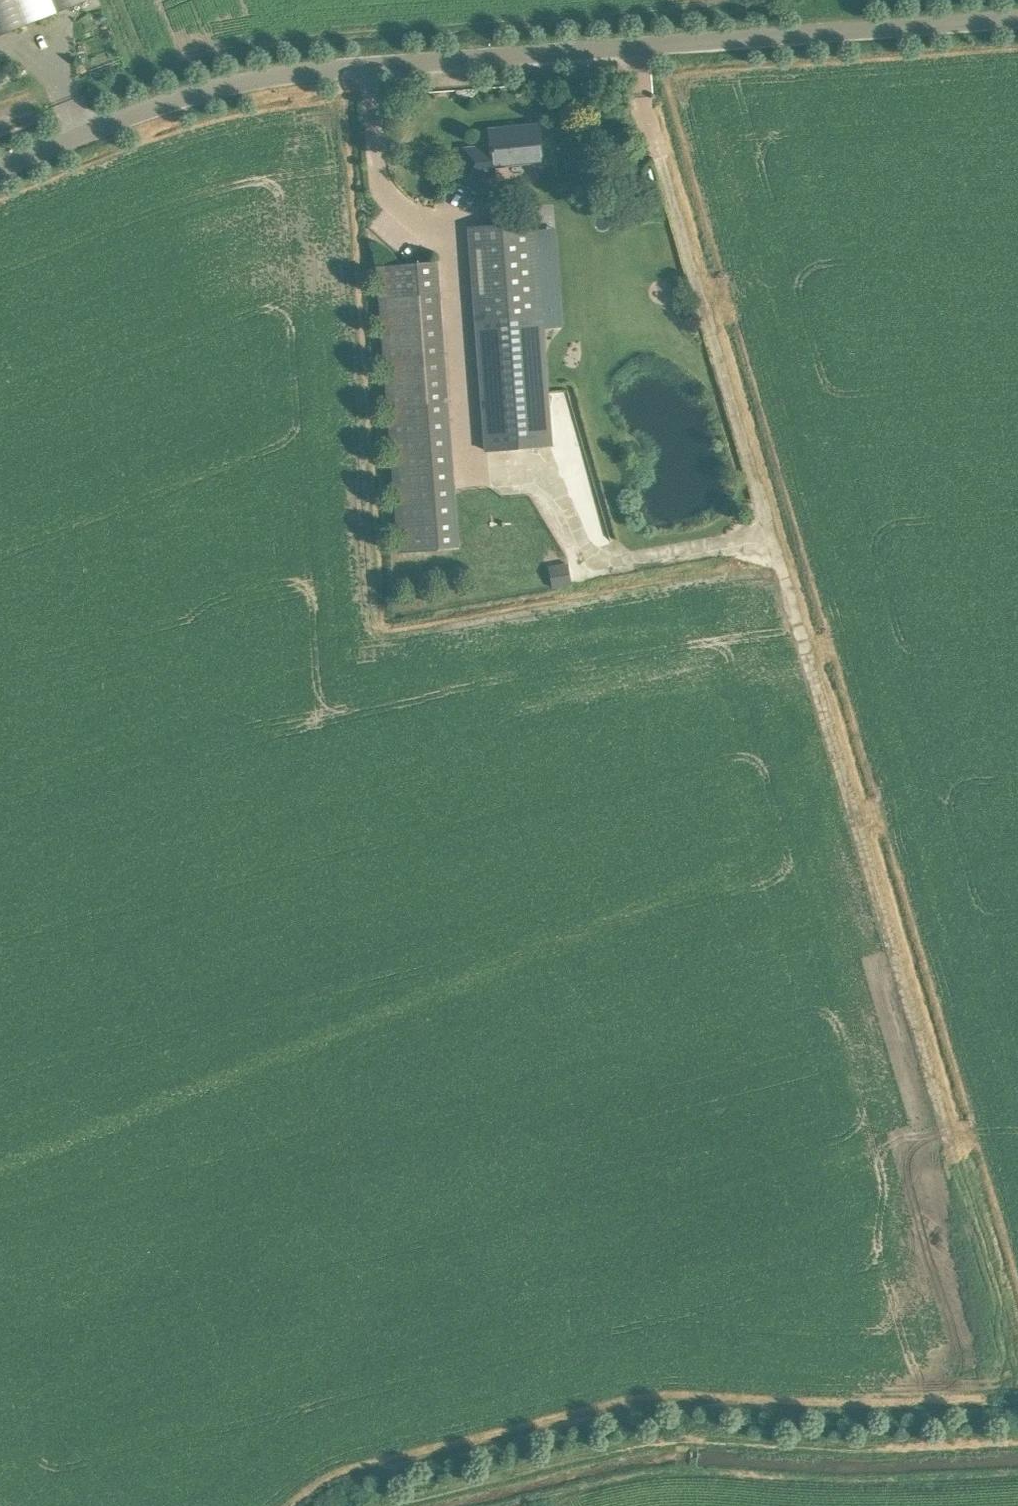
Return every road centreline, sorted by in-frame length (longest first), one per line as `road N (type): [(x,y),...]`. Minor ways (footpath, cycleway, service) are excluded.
road 1 (unclassified): [(0,168),(152,108),(318,70),(1017,18)]
road 2 (track): [(950,1152),(662,167)]
road 3 (track): [(1017,1439),(869,1446),(671,1438),(383,1505)]

